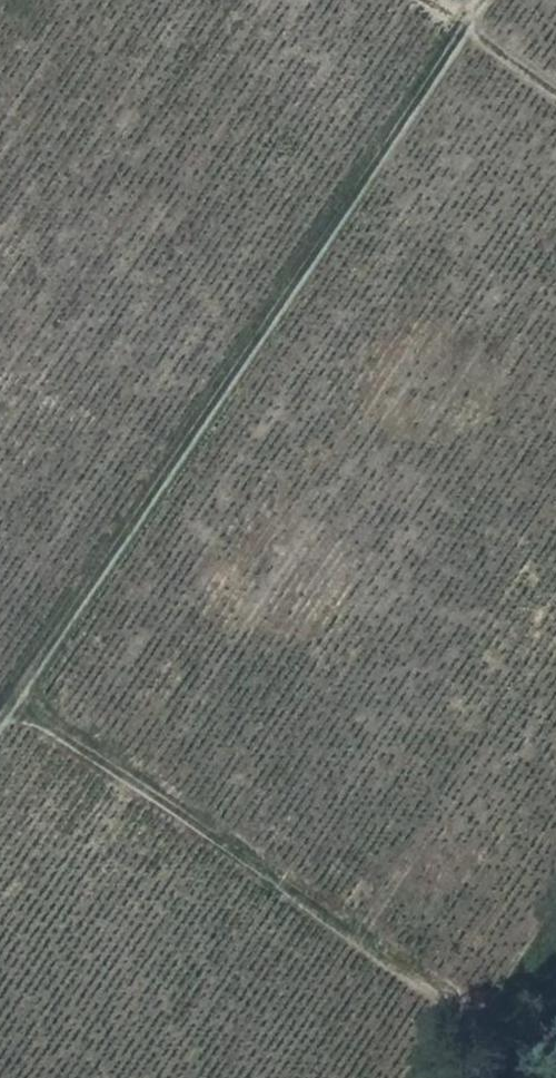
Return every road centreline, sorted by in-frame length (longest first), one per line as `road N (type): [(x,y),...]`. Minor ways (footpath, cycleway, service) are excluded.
road 1 (track): [(484,0),(0,726)]
road 2 (track): [(555,1061),(16,704)]
road 3 (track): [(429,0),(555,94)]

